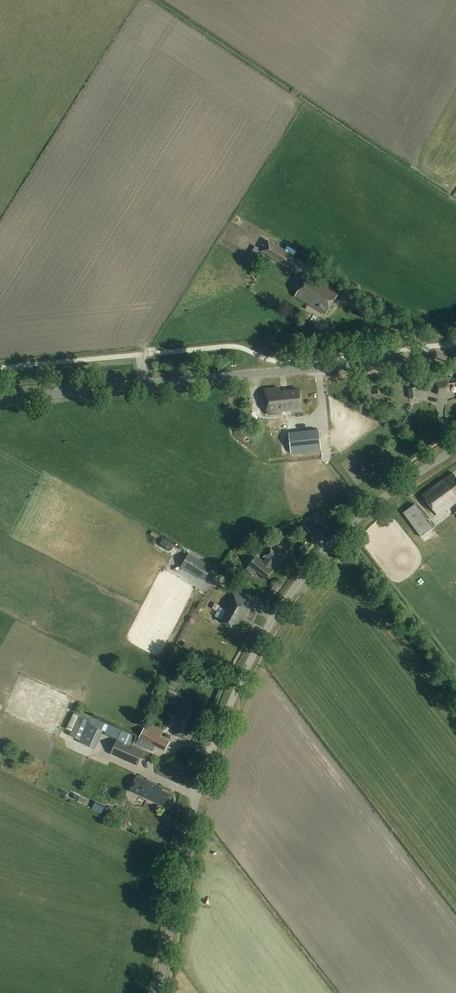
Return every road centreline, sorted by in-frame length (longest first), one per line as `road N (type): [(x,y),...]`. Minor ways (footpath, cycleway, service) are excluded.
road 1 (unclassified): [(158,992),(196,804),(262,639),(343,532),(455,449)]
road 2 (tertiary): [(218,377),(455,353)]
road 3 (tertiary): [(218,377),(0,399)]

